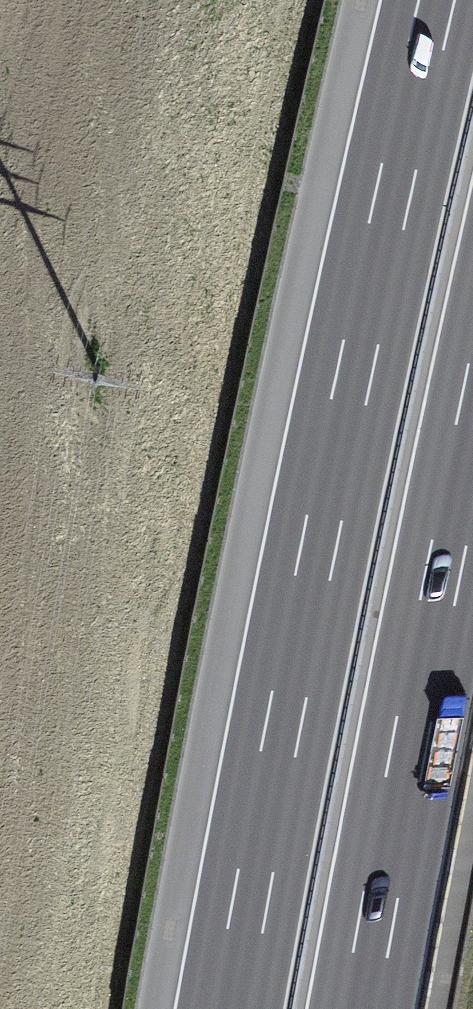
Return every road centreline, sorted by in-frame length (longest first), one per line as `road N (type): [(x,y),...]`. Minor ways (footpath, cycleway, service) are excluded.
road 1 (motorway): [(438,0),(317,546),(231,1008)]
road 2 (motorway): [(362,1008),(472,426)]

